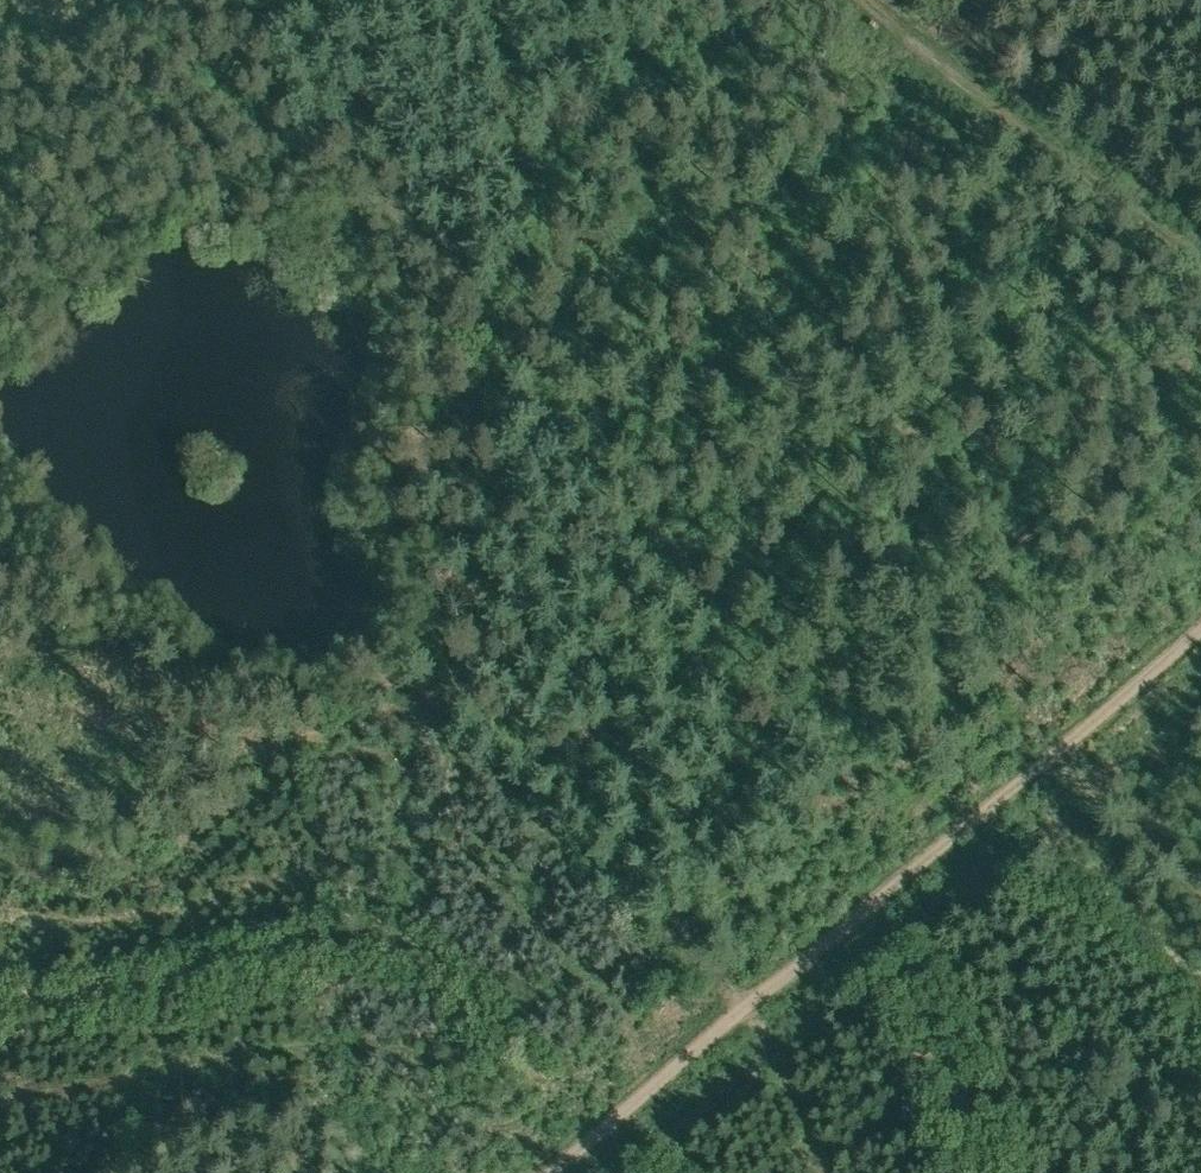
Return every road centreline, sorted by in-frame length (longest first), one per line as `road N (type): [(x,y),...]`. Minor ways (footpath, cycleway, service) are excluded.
road 1 (track): [(1200,632),(551,1172)]
road 2 (track): [(865,0),(1200,261)]

